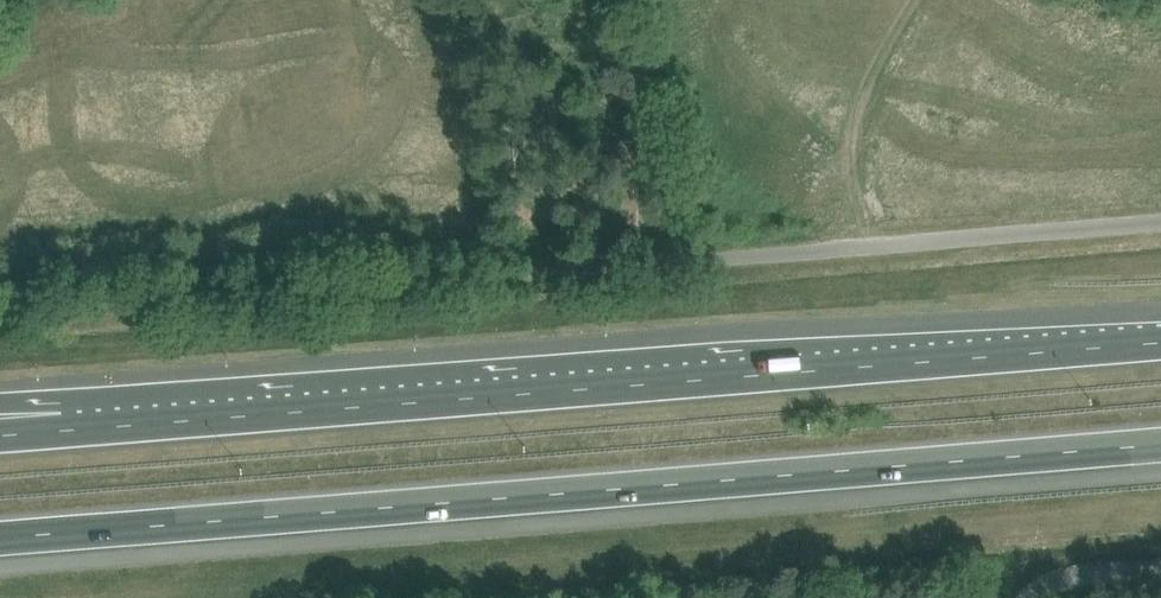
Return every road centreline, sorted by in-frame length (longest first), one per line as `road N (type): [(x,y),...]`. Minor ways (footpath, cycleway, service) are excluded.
road 1 (motorway): [(0,540),(1160,444)]
road 2 (motorway): [(1160,340),(0,435)]
road 3 (unclassified): [(1160,222),(0,314)]
road 4 (unclassified): [(1031,597),(1076,575),(1160,569)]

